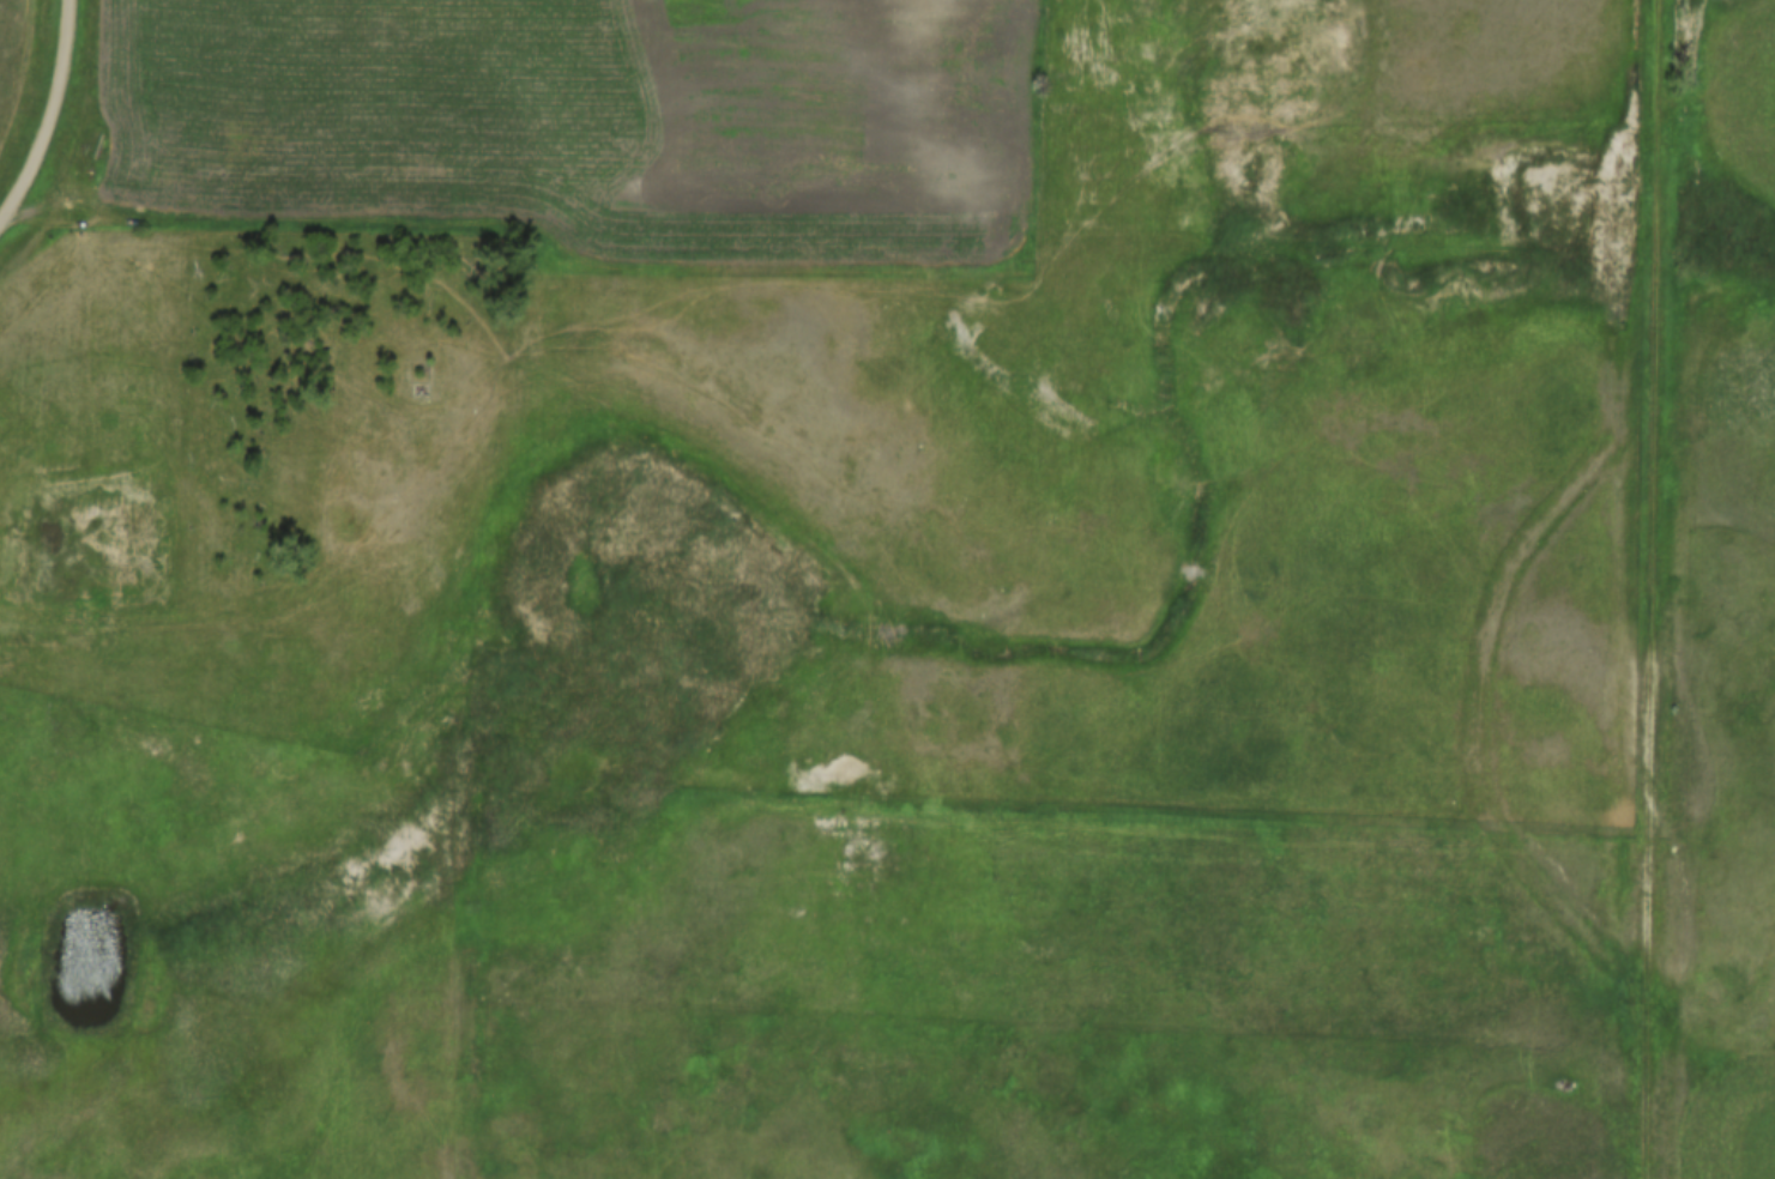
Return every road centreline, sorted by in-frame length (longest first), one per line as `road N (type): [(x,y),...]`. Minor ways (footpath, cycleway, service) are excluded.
road 1 (track): [(1648,1178),(1662,0)]

